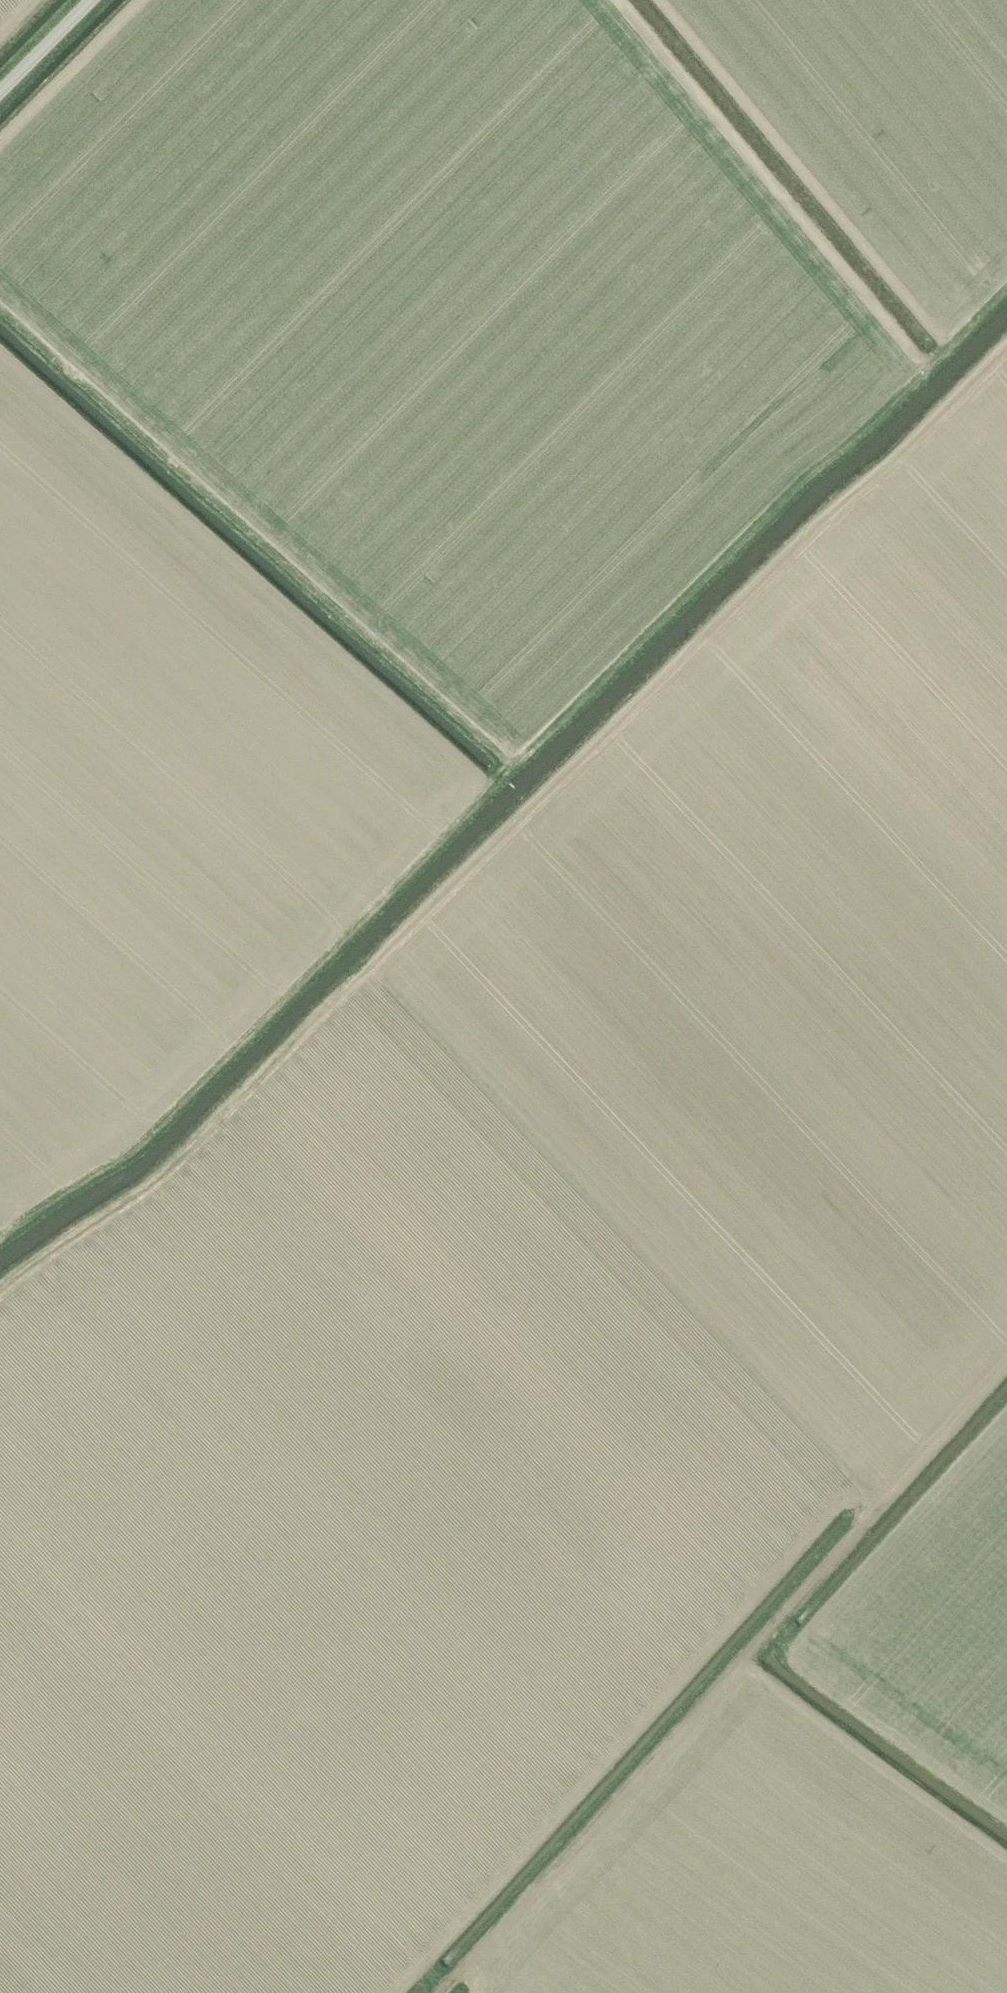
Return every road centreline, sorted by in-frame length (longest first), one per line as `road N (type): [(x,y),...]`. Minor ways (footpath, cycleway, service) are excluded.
road 1 (track): [(434,1992),(619,1795)]
road 2 (unclassified): [(0,90),(90,0)]

